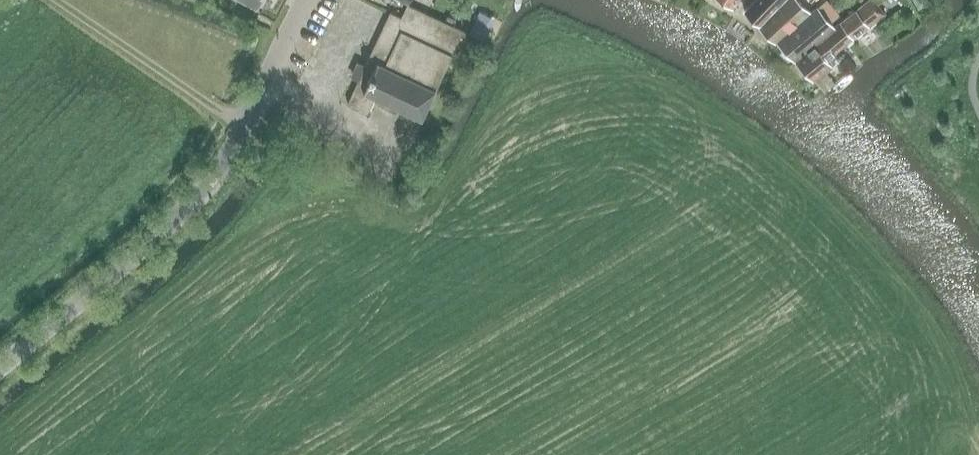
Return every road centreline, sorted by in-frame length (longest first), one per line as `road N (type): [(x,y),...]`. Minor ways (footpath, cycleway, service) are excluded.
road 1 (tertiary): [(0,367),(205,192),(310,0)]

